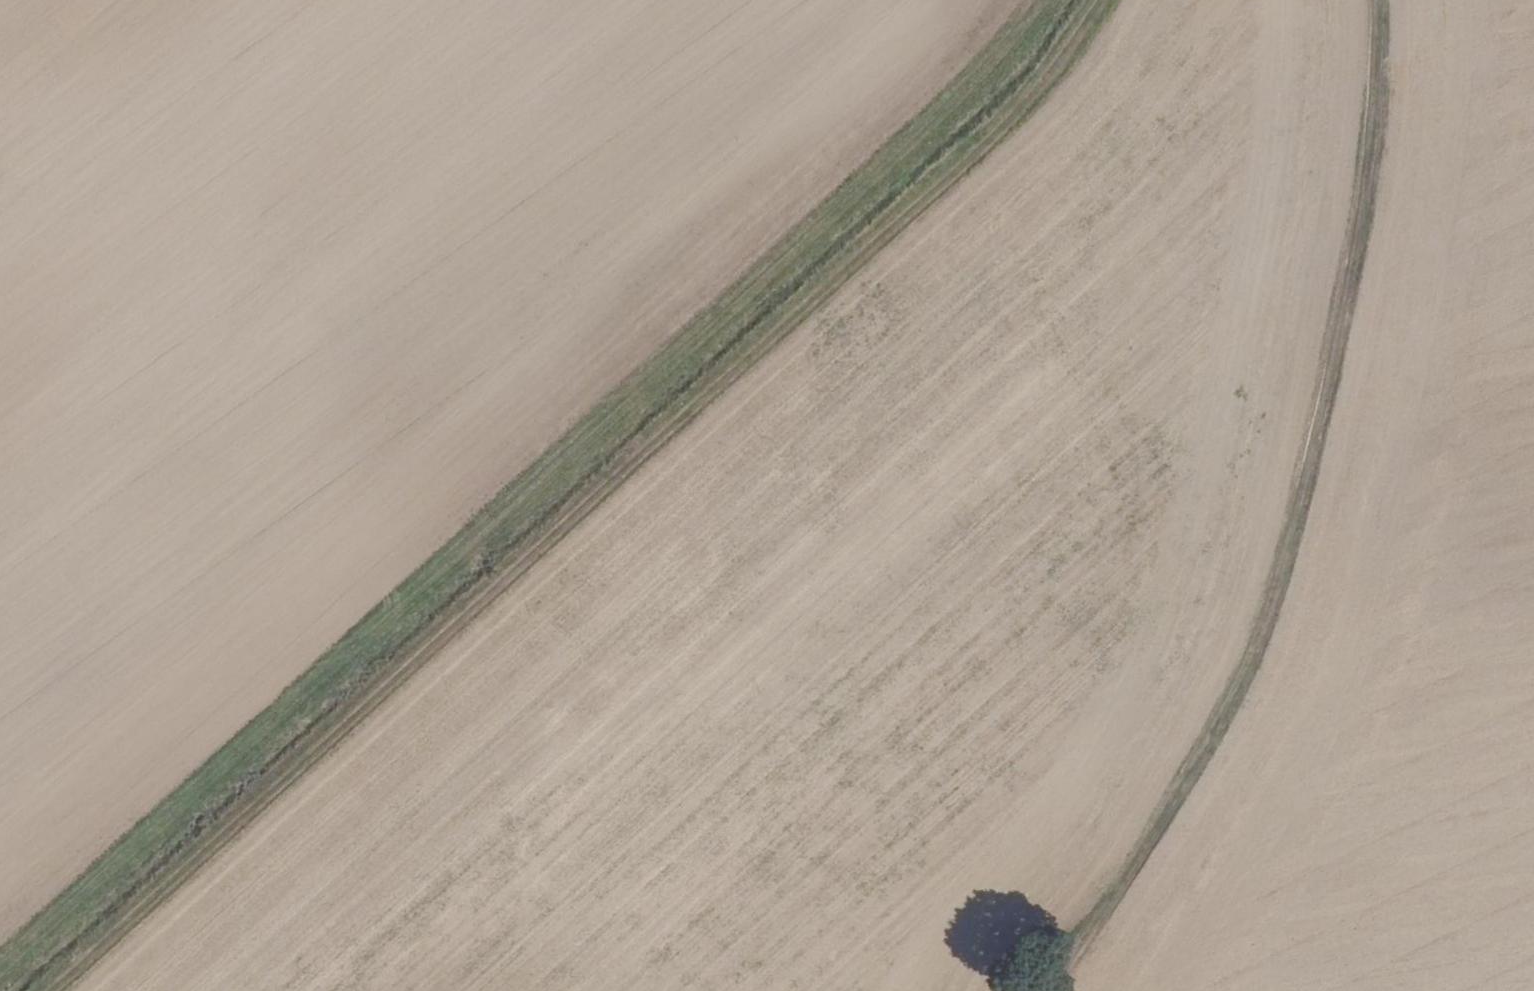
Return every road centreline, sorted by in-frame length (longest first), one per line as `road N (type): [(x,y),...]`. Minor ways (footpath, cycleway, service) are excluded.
road 1 (track): [(1057,990),(1121,898),(1266,651),(1391,124),(1392,0)]

